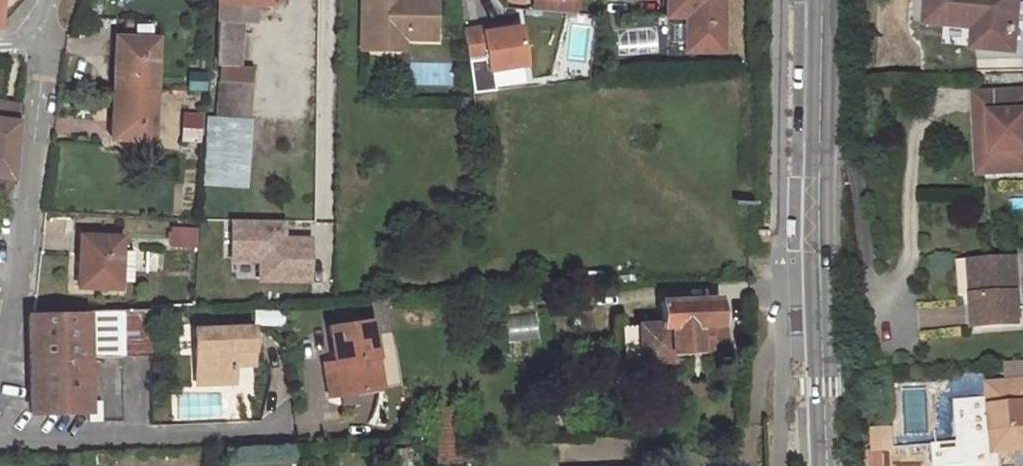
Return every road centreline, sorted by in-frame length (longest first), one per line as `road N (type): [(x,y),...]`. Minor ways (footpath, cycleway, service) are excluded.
road 1 (secondary): [(827,465),(816,175),(821,0)]
road 2 (unclassified): [(0,356),(16,303),(43,56),(35,35)]

